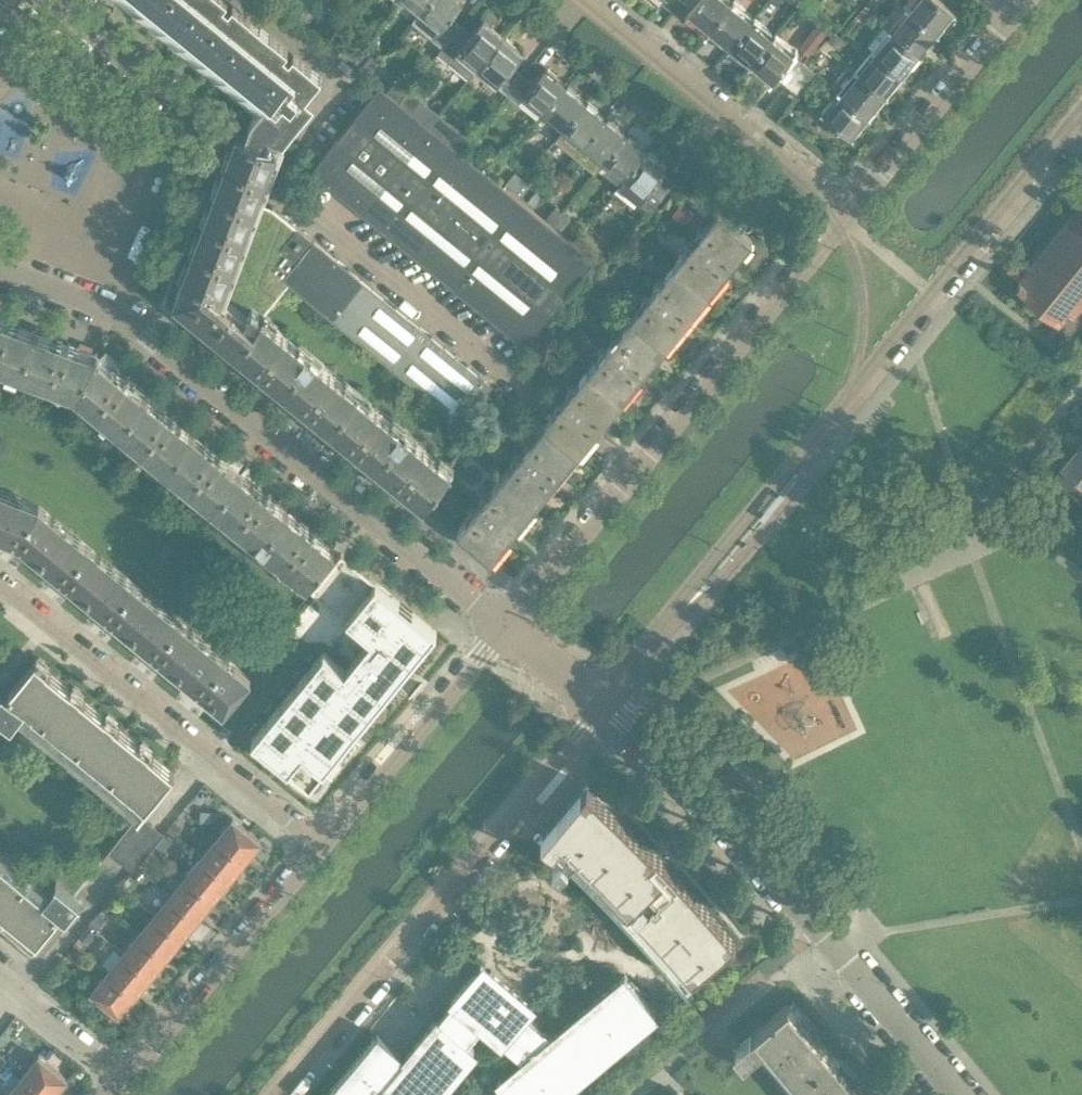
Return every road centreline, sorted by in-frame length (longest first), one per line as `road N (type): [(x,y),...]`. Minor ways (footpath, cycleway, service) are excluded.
road 1 (residential): [(599,701),(1081,115)]
road 2 (residential): [(504,627),(139,326),(0,267)]
road 3 (residential): [(960,1094),(832,940),(627,719),(599,701)]
road 4 (residential): [(275,1094),(599,701)]
road 5 (residential): [(319,840),(0,585)]
road 6 (residential): [(848,214),(634,473)]
road 7 (residential): [(848,214),(590,0)]
road 8 (residential): [(319,840),(127,1075)]
road 9 (residential): [(504,627),(319,840)]
road 10 (residential): [(1016,7),(848,214)]
road 11 (residential): [(53,0),(183,108),(194,152),(221,172)]
road 12 (residential): [(634,473),(504,627)]
road 13 (residential): [(127,1075),(0,972)]
road 14 (residential): [(599,701),(504,627)]

